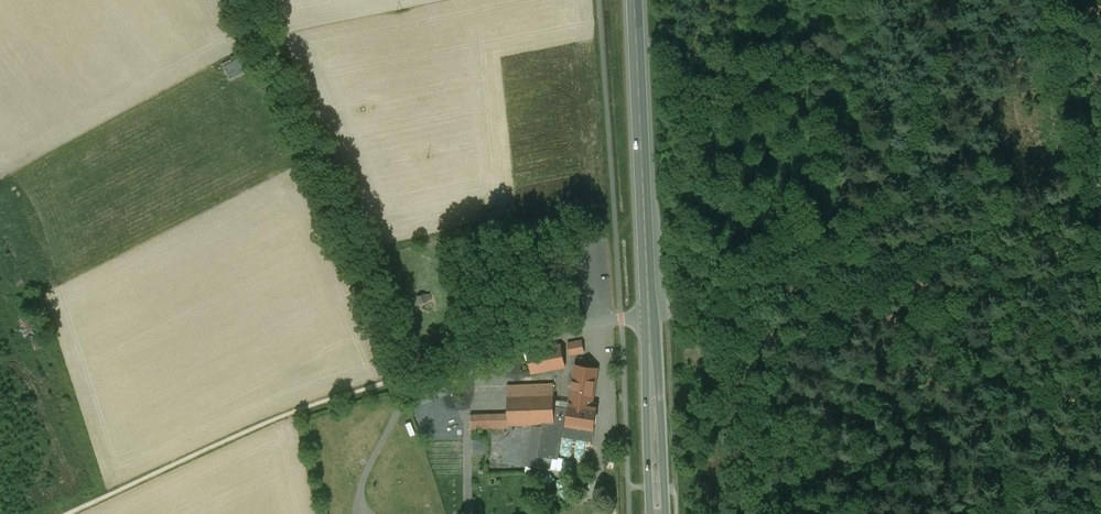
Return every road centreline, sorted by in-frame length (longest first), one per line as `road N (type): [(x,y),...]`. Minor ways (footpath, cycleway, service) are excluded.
road 1 (unclassified): [(244,0),(410,366),(557,330),(650,317)]
road 2 (primary): [(635,0),(650,317)]
road 3 (track): [(1100,204),(1057,0)]
road 4 (primary): [(650,317),(657,513)]

